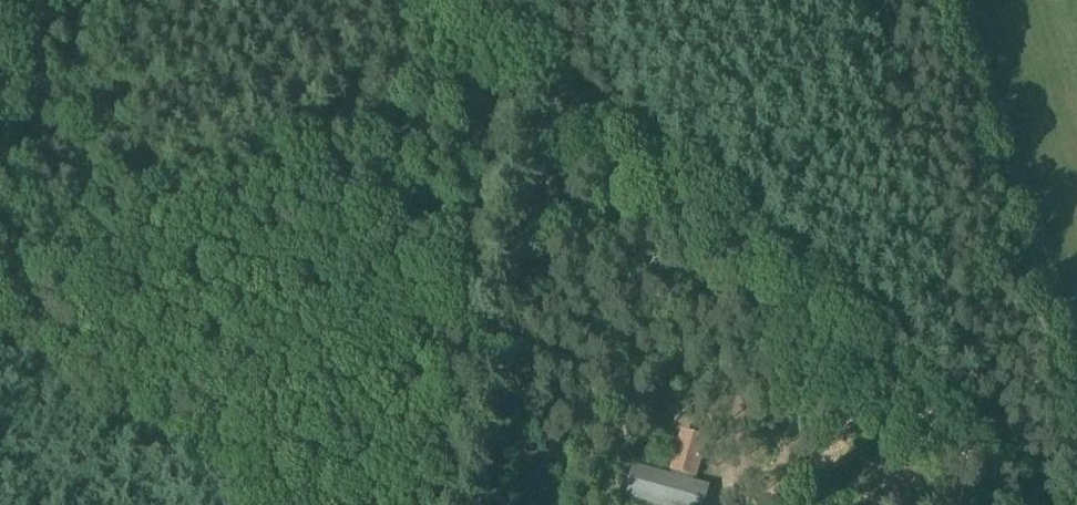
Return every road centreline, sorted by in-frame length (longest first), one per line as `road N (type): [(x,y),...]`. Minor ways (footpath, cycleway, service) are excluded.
road 1 (track): [(1019,504),(752,255),(442,0)]
road 2 (track): [(552,98),(485,504)]
road 3 (track): [(959,0),(1076,368)]

